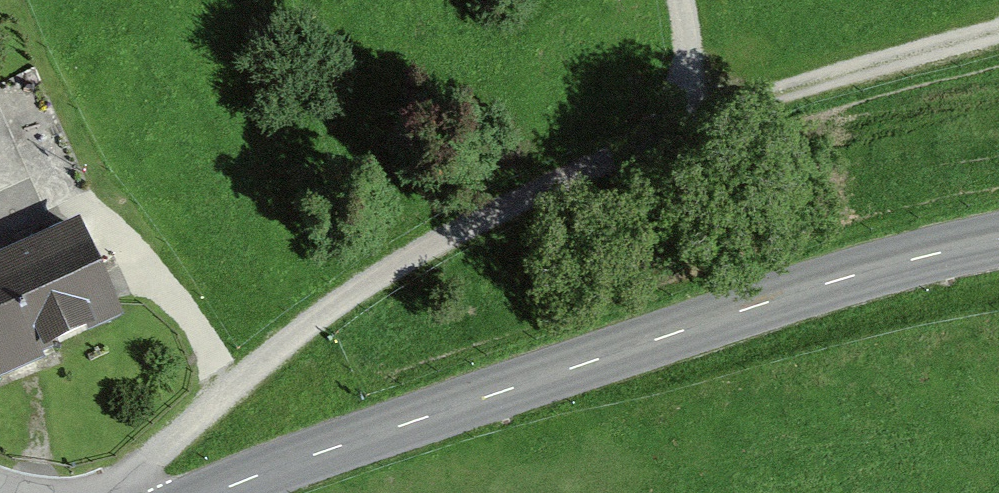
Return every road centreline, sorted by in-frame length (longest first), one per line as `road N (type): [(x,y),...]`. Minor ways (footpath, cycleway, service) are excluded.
road 1 (track): [(141,492),(150,461),(317,318),(404,263),(710,109),(998,31)]
road 2 (tertiary): [(213,492),(870,269),(998,240)]

